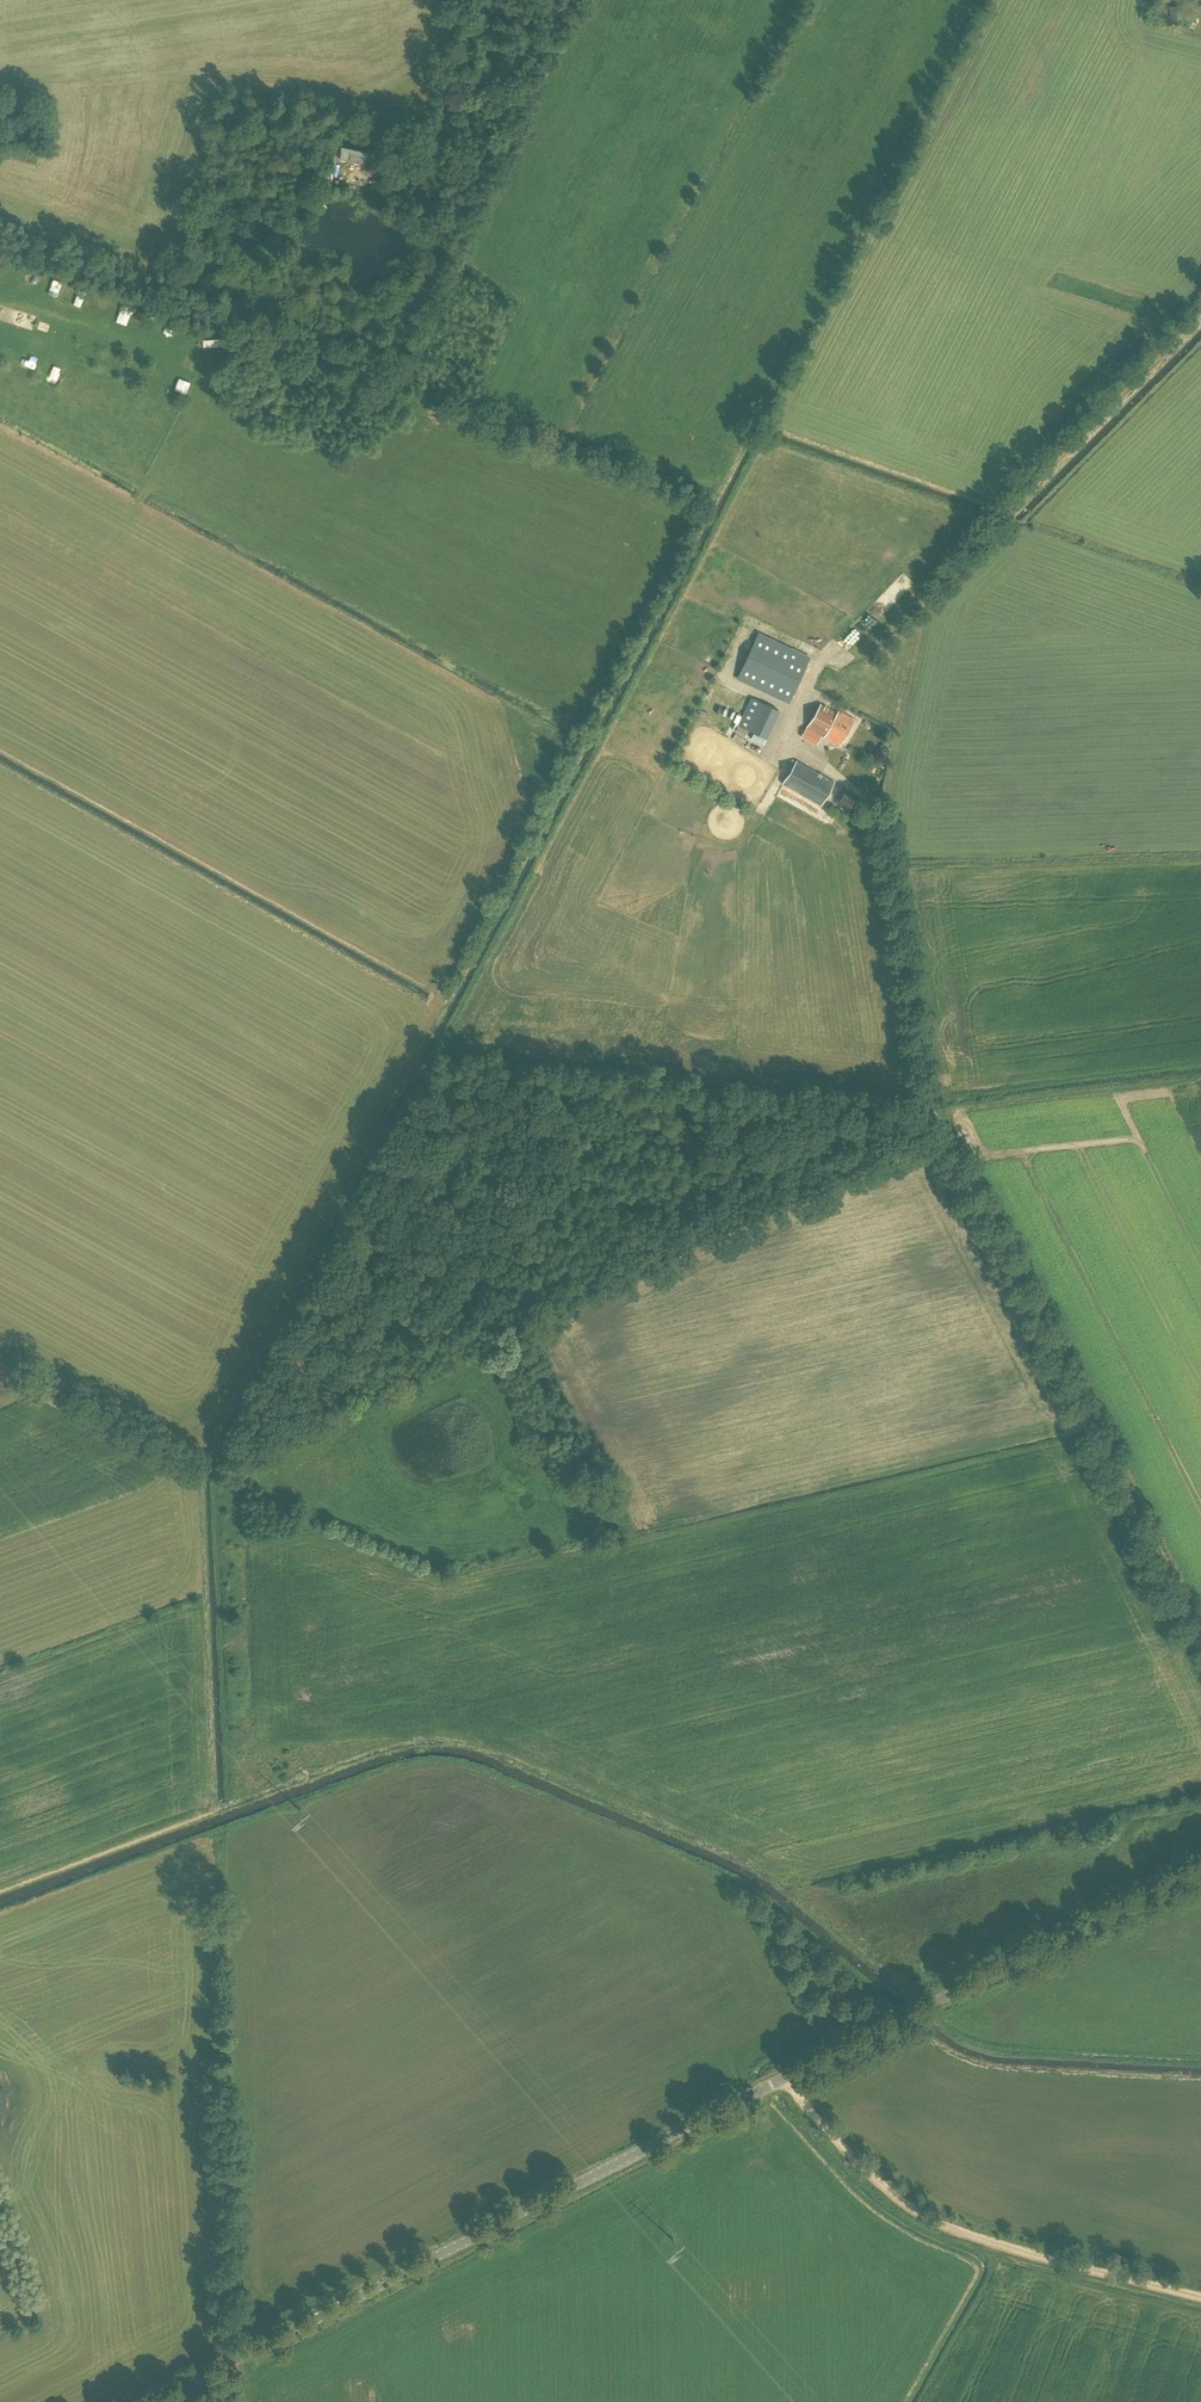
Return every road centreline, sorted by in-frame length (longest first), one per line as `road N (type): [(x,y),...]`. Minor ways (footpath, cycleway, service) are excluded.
road 1 (tertiary): [(159,2401),(1200,1867)]
road 2 (unclassified): [(1200,1640),(934,1119),(873,815)]
road 3 (track): [(1200,2297),(928,2226),(900,2210),(785,2079)]
road 4 (track): [(1200,317),(882,640)]

